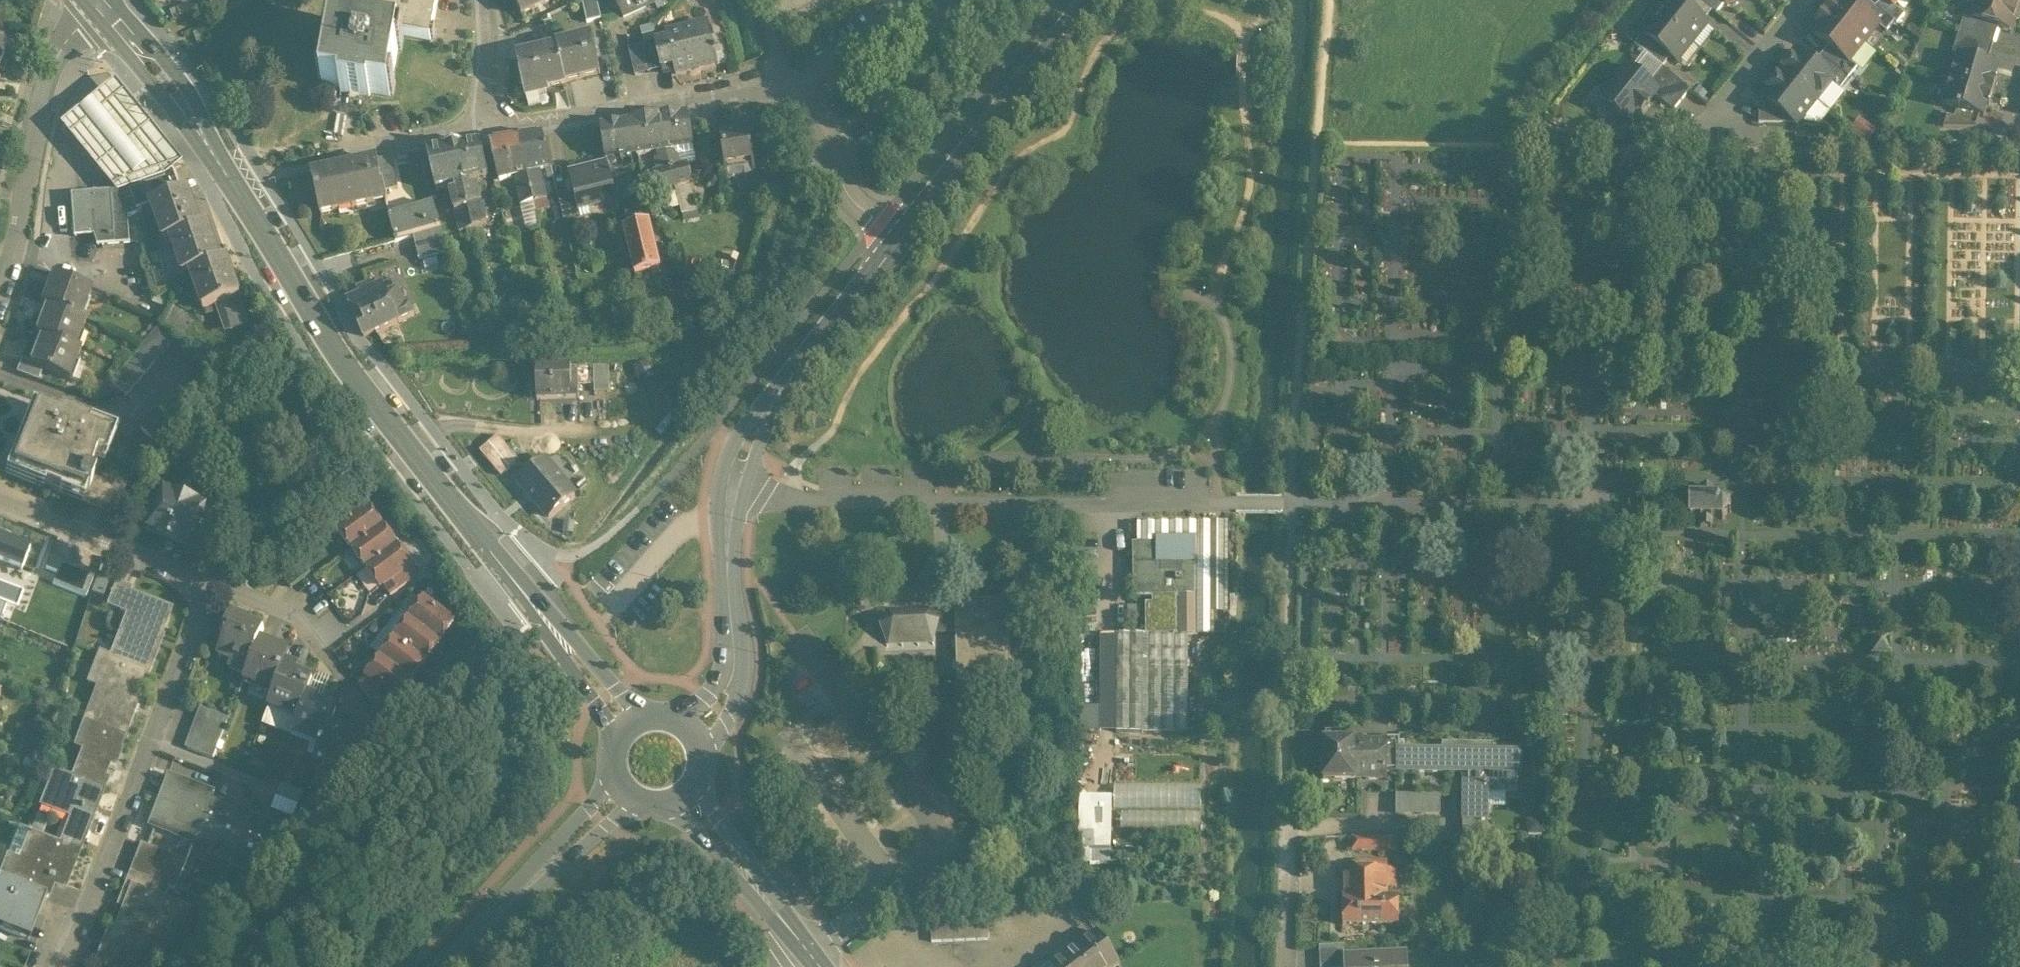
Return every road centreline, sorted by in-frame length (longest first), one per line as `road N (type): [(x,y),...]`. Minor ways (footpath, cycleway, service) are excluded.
road 1 (secondary): [(105,0),(203,120),(342,352),(542,616)]
road 2 (unclassified): [(735,479),(809,503),(1294,505)]
road 3 (residential): [(902,239),(848,195),(821,117),(785,85),(488,127)]
road 4 (residential): [(1294,505),(1286,966)]
road 5 (residential): [(214,586),(63,966)]
road 6 (residential): [(89,0),(53,81),(0,304)]
road 7 (tertiary): [(902,239),(1093,0)]
road 8 (tertiary): [(735,479),(767,413),(902,239)]
road 9 (residential): [(0,493),(214,586)]
road 10 (residential): [(1807,0),(1691,153)]
road 11 (residential): [(488,127),(307,163)]
road 12 (tertiary): [(734,641),(727,557),(735,479)]
road 13 (residential): [(214,586),(297,617),(336,669)]
road 14 (secondary): [(542,616),(612,739)]
road 15 (secondary): [(643,714),(542,616)]
road 16 (secondary): [(769,905),(700,786)]
road 17 (secondary): [(673,809),(769,905)]
road 18 (residential): [(488,127),(493,28),(486,0)]
road 19 (tertiary): [(535,880),(636,807)]
road 20 (tertiary): [(535,880),(446,966)]
road 21 (tertiary): [(610,782),(535,880)]
road 22 (tertiary): [(705,753),(736,703),(734,641)]

